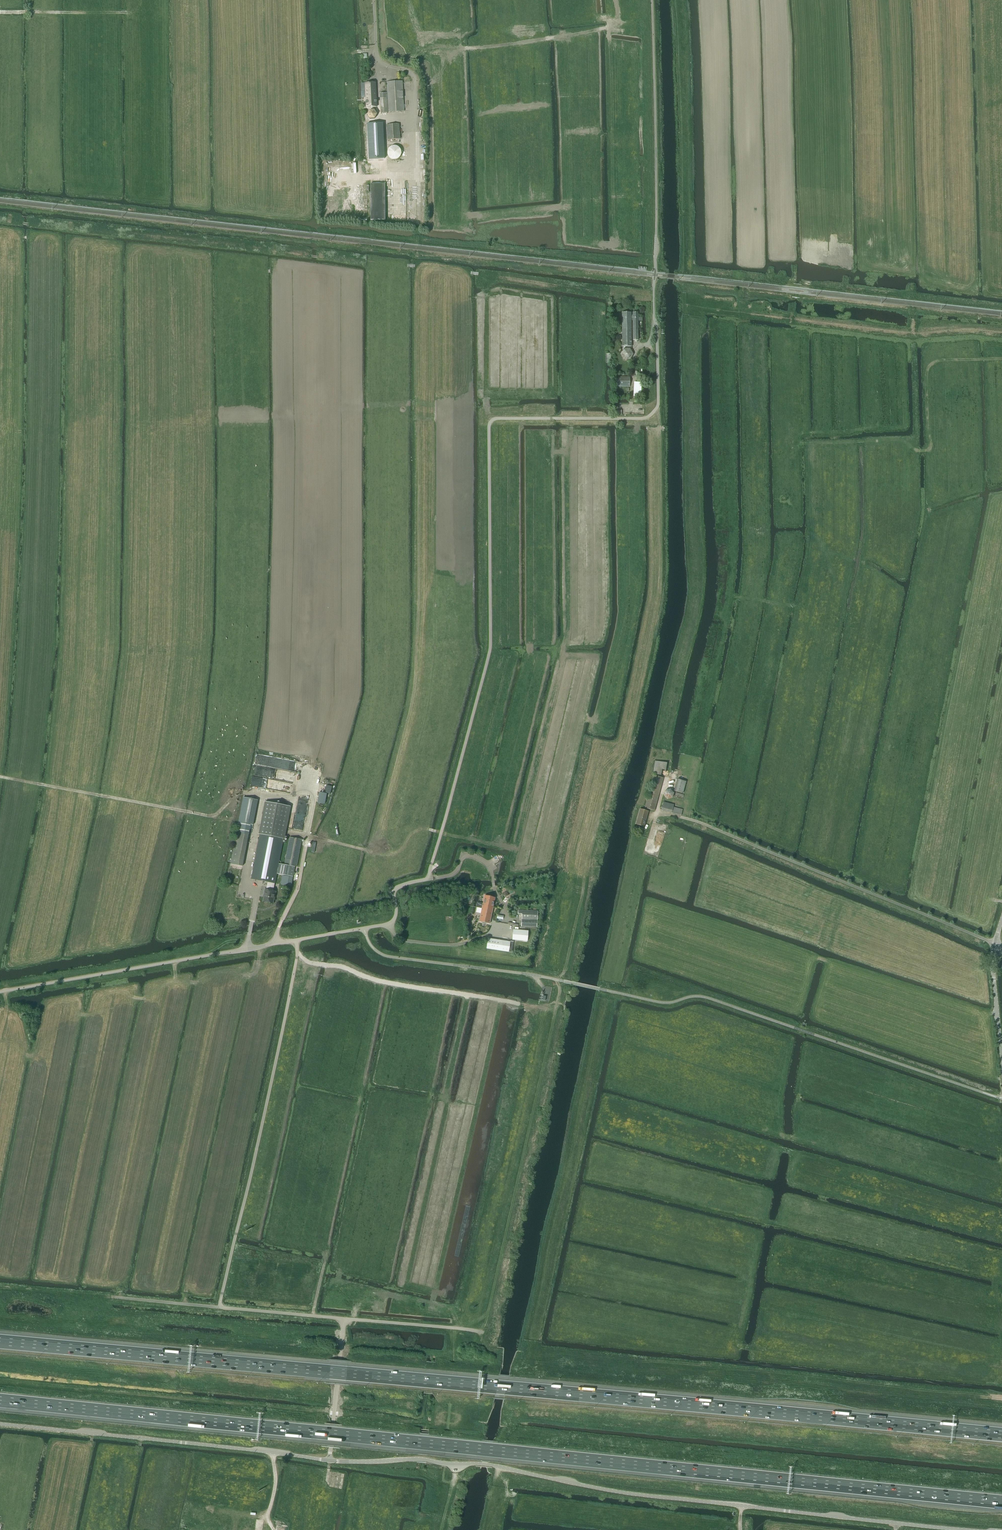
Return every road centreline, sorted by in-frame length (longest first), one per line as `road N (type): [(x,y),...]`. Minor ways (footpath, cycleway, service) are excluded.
road 1 (motorway): [(0,1400),(1001,1503)]
road 2 (motorway): [(1001,1435),(0,1342)]
road 3 (unclassified): [(967,1529),(616,1492),(493,1466),(329,1461)]
road 4 (track): [(344,1319),(486,1332),(559,985)]
road 5 (unclassified): [(0,992),(391,924),(395,889),(430,878)]
road 6 (unclassified): [(329,1461),(0,1425)]
road 7 (unclassified): [(654,319),(652,0)]
road 8 (track): [(797,444),(901,439),(926,451),(928,365),(1001,359)]
road 9 (unclassified): [(344,1319),(329,1461)]

